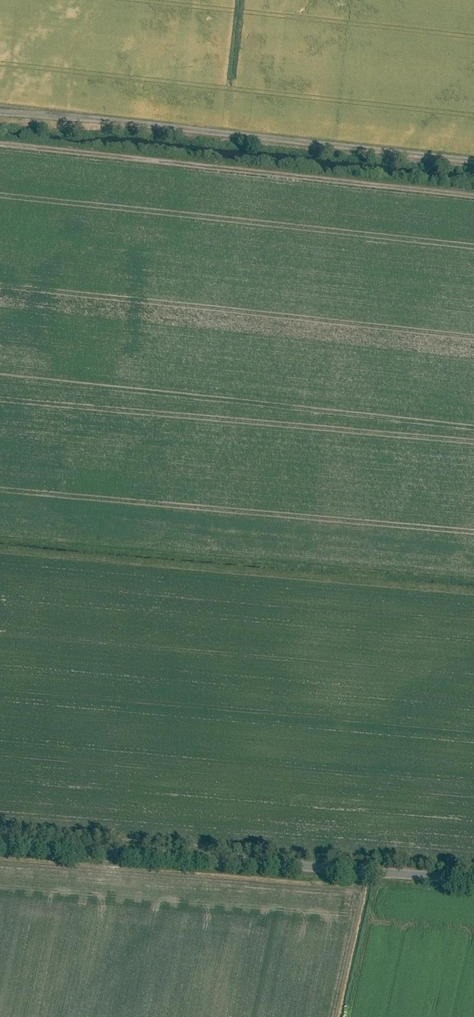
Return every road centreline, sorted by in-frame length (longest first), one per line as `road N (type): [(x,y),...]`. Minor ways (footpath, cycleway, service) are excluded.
road 1 (unclassified): [(473,878),(0,841)]

